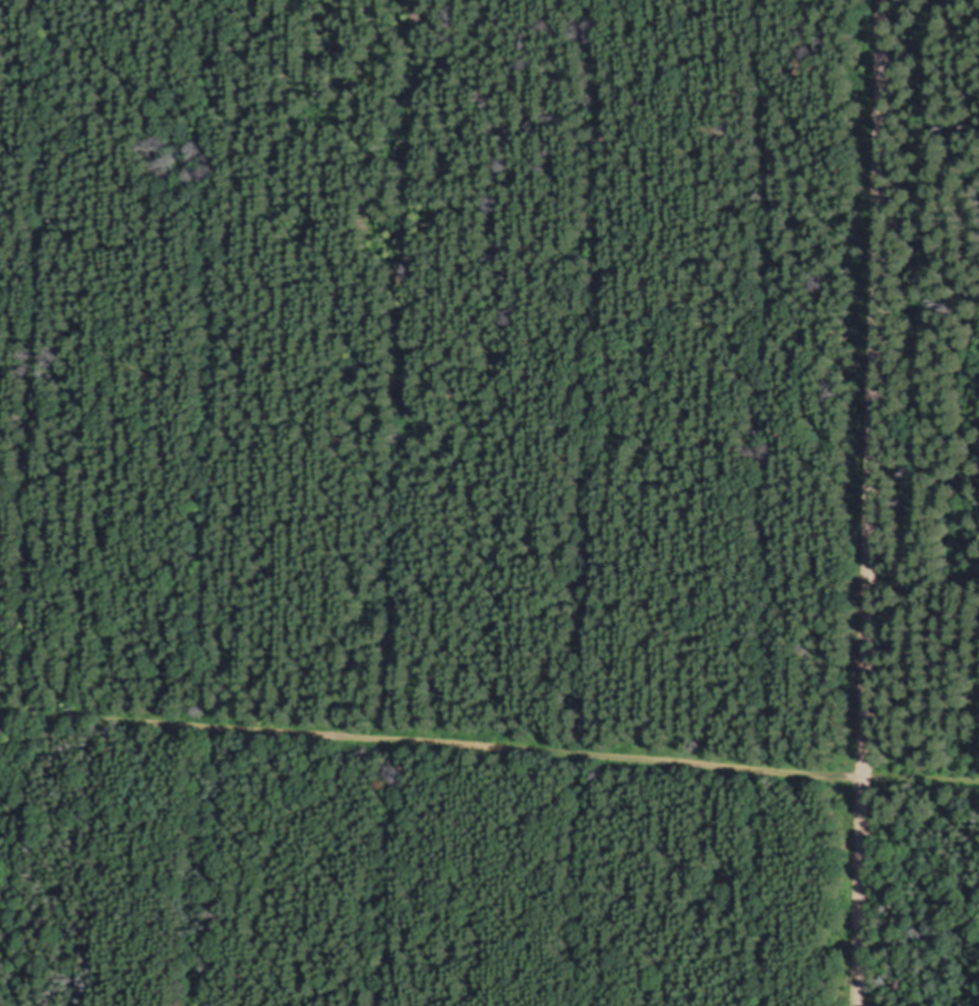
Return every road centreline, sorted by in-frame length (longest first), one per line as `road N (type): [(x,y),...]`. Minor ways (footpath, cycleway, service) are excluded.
road 1 (residential): [(859,1005),(883,0)]
road 2 (track): [(0,709),(864,777)]

